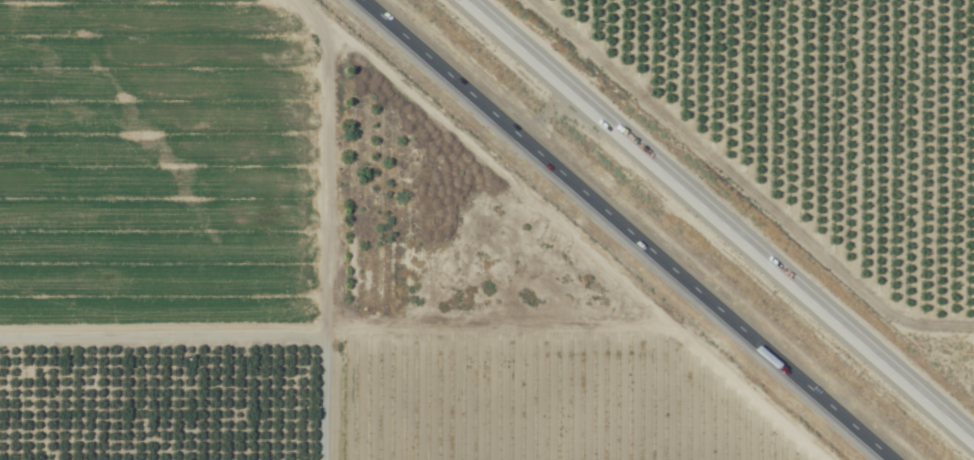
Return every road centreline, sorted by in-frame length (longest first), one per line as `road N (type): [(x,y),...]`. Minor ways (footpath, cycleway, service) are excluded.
road 1 (motorway): [(358,0),(890,459)]
road 2 (motorway): [(973,443),(464,0)]

